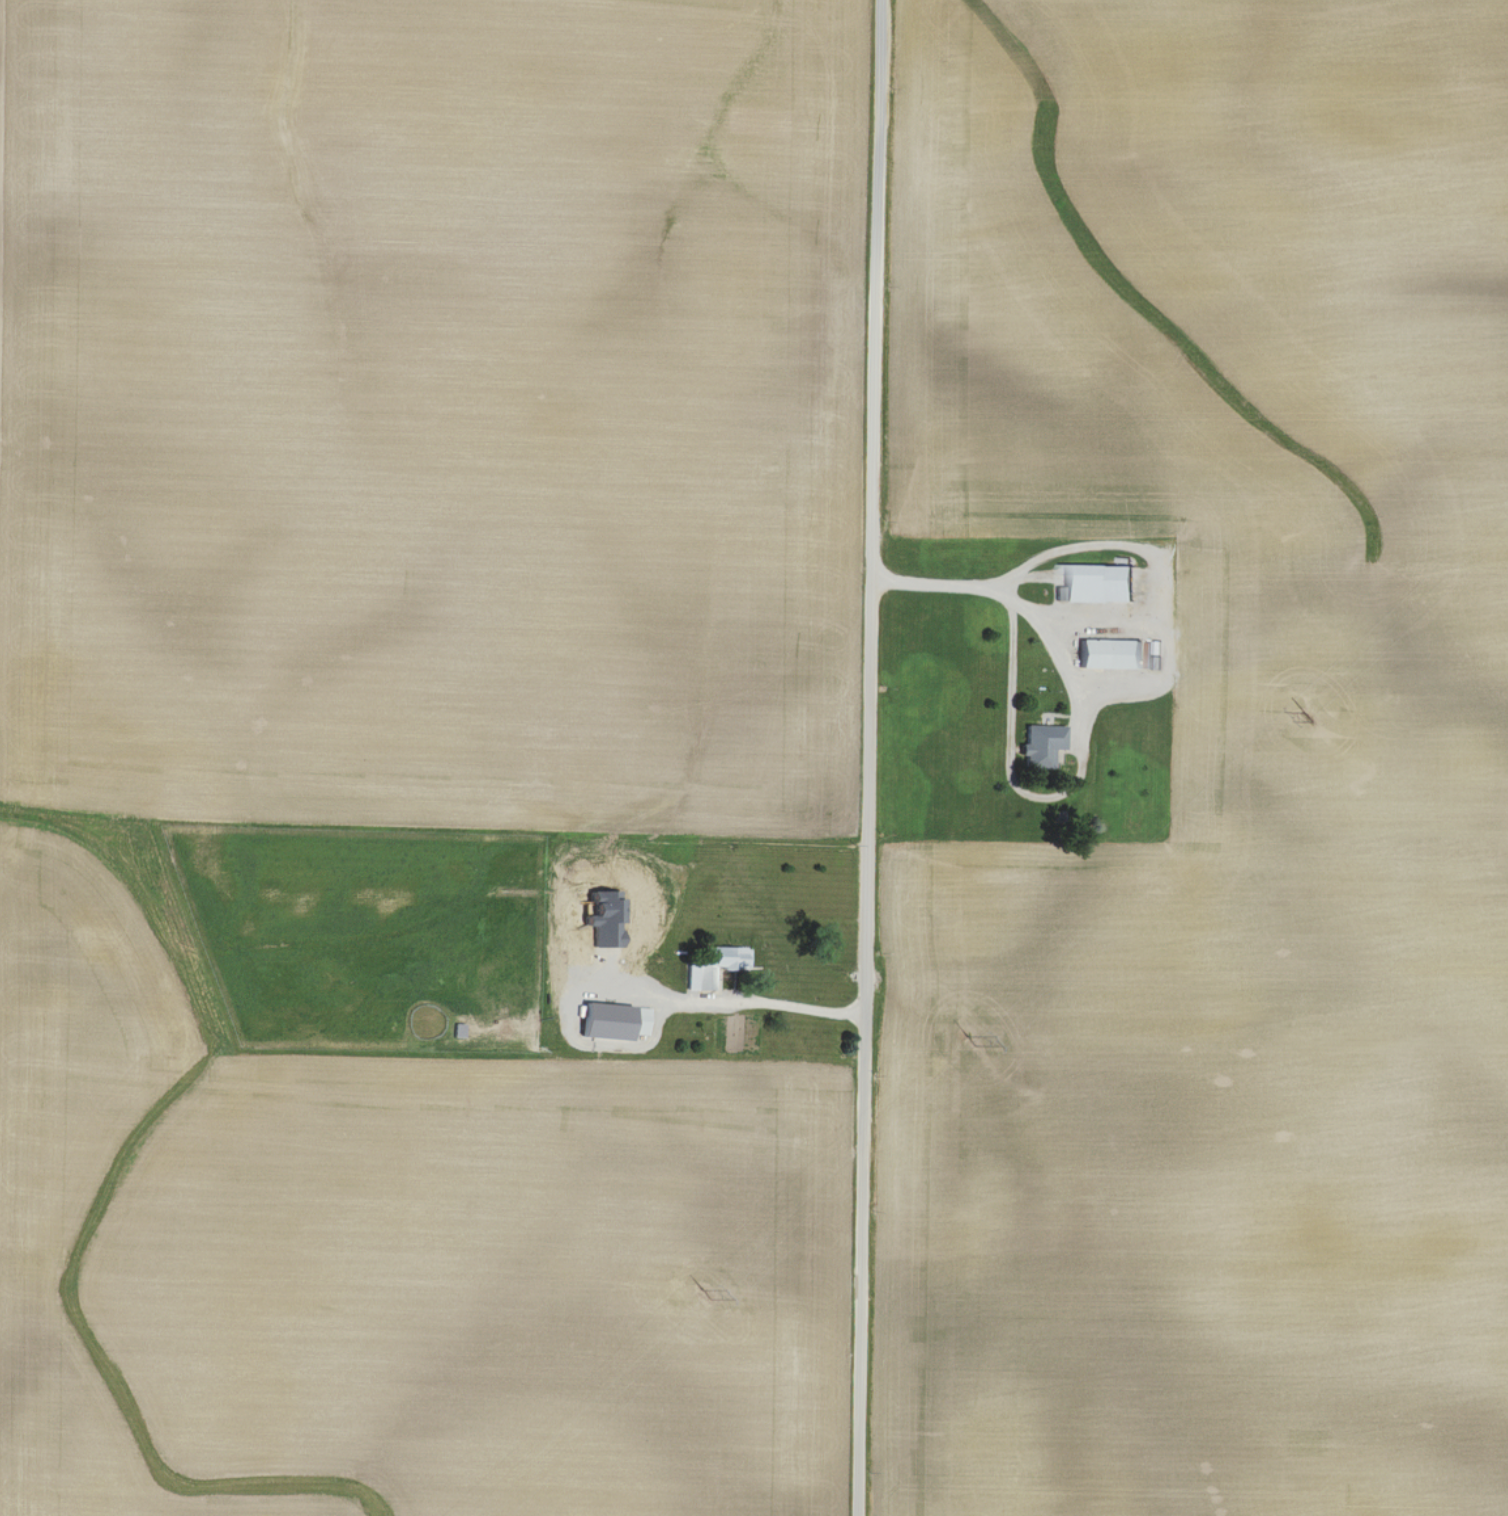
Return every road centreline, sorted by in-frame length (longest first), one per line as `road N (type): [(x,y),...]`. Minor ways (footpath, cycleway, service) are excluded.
road 1 (residential): [(857,1515),(881,0)]

